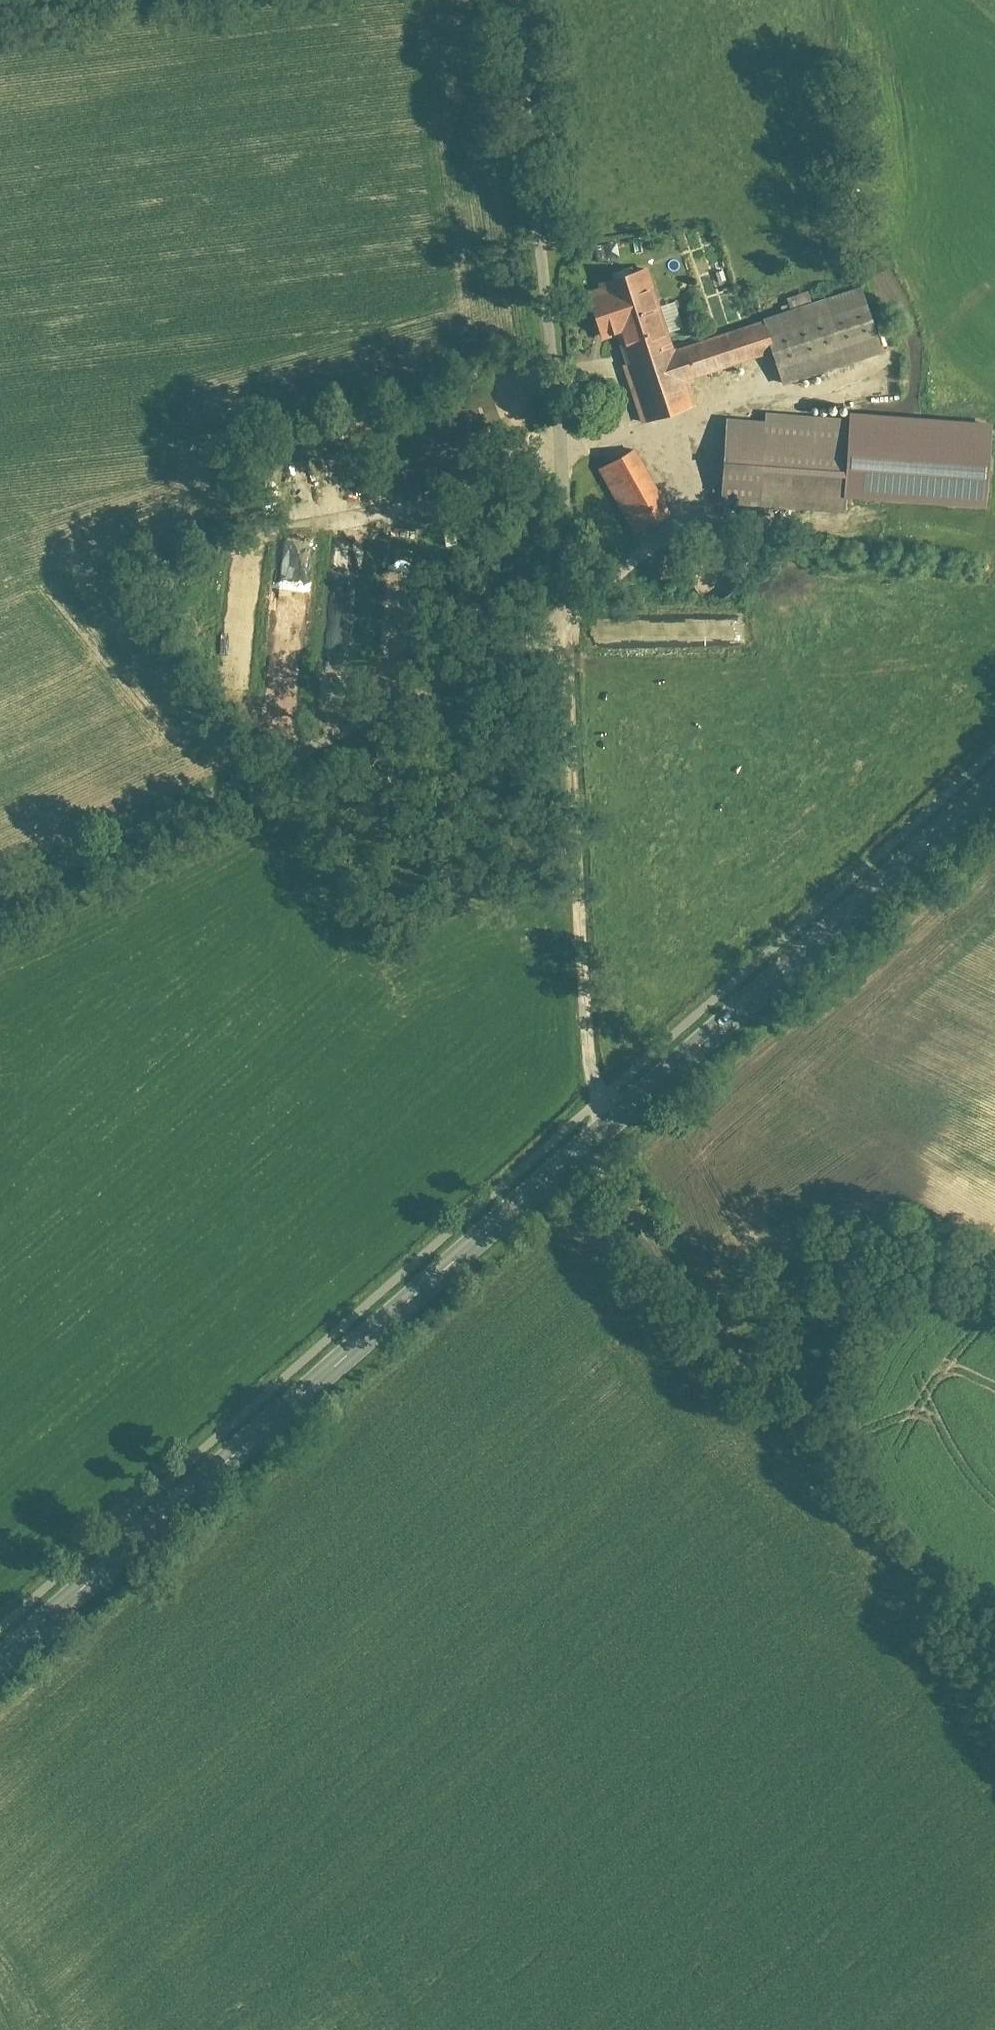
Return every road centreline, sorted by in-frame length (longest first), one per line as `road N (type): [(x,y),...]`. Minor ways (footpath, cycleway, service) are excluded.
road 1 (tertiary): [(0,1662),(994,790)]
road 2 (unclassified): [(512,0),(562,643),(0,912)]
road 3 (track): [(587,1147),(612,1190),(994,1665)]
road 4 (track): [(562,643),(592,1077),(612,1124)]

